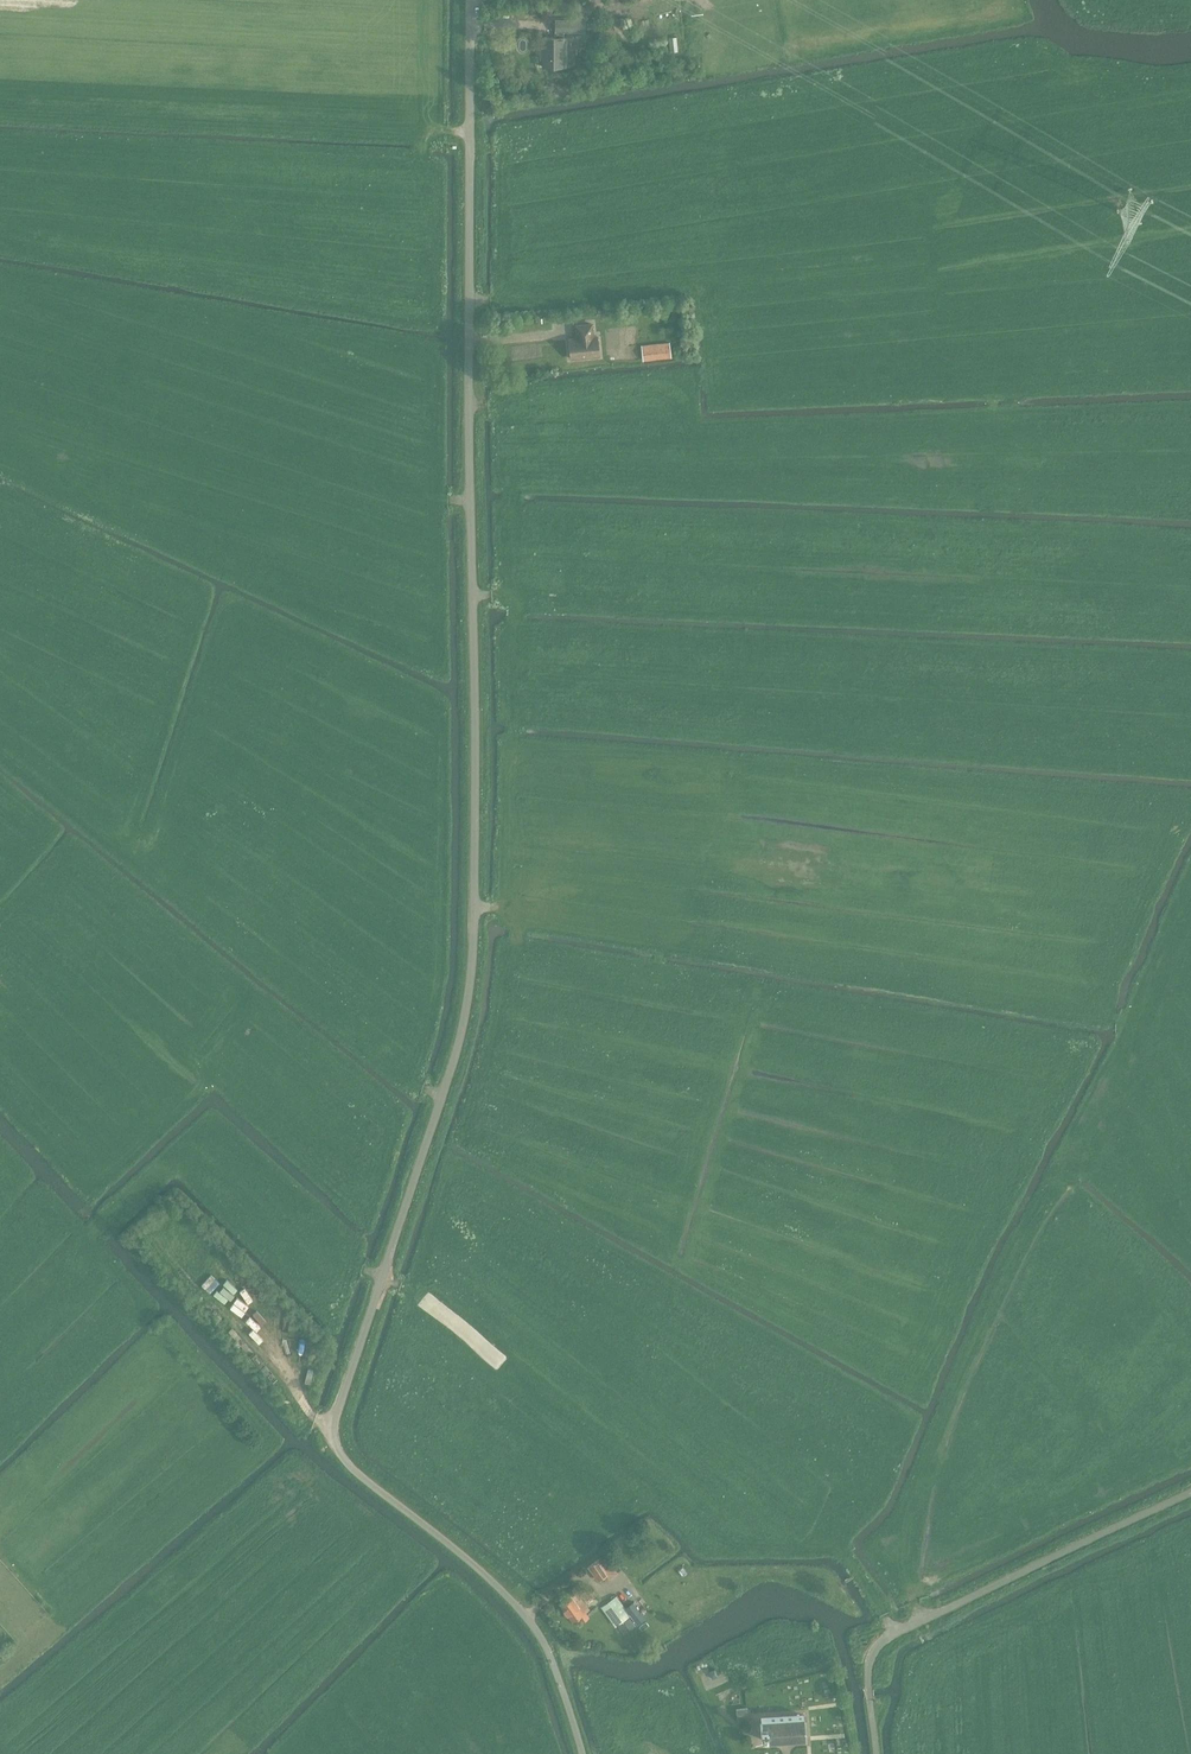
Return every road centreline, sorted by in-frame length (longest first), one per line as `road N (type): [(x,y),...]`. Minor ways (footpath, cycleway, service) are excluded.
road 1 (unclassified): [(583,1753),(544,1642),(523,1613),(357,1473),(334,1439),(469,999),(475,830),(472,0)]
road 2 (unclassified): [(877,1753),(868,1675),(878,1645),(1190,1494)]

